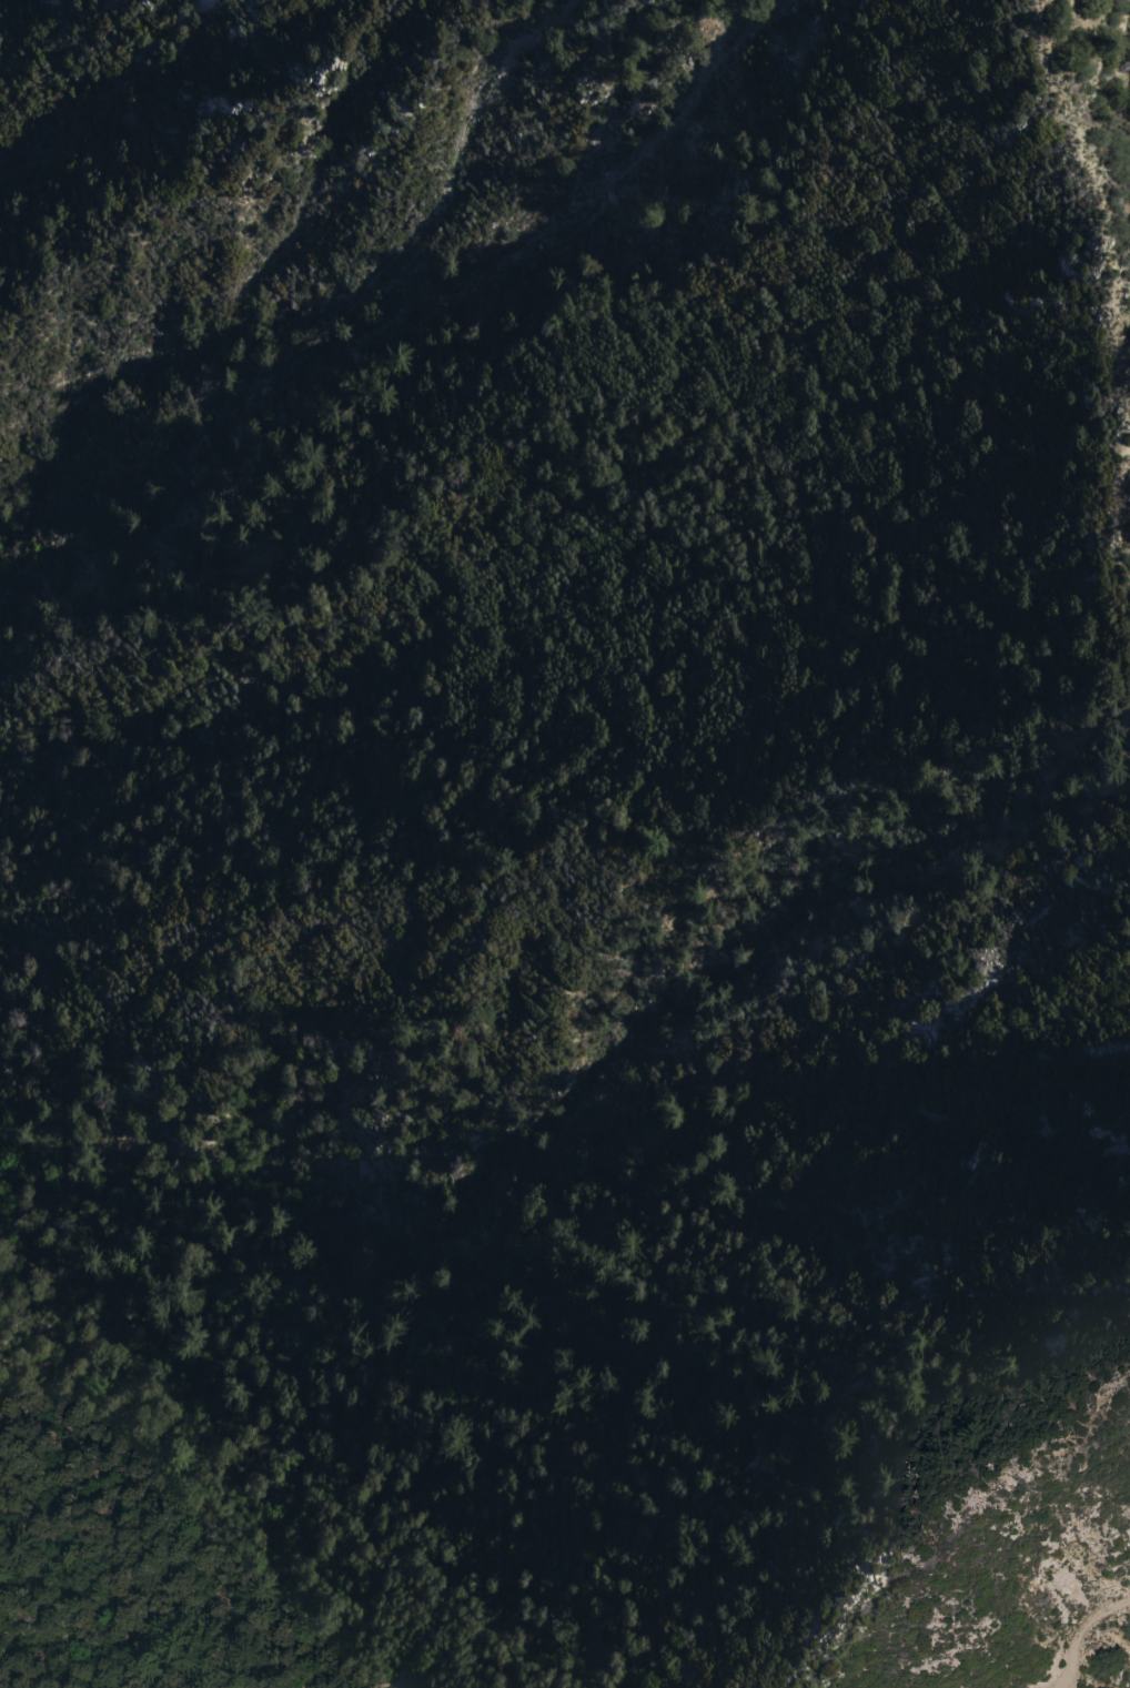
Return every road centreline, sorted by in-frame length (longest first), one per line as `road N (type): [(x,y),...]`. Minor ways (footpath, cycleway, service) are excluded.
road 1 (track): [(1129,1597),(1089,1624),(1055,1687)]

